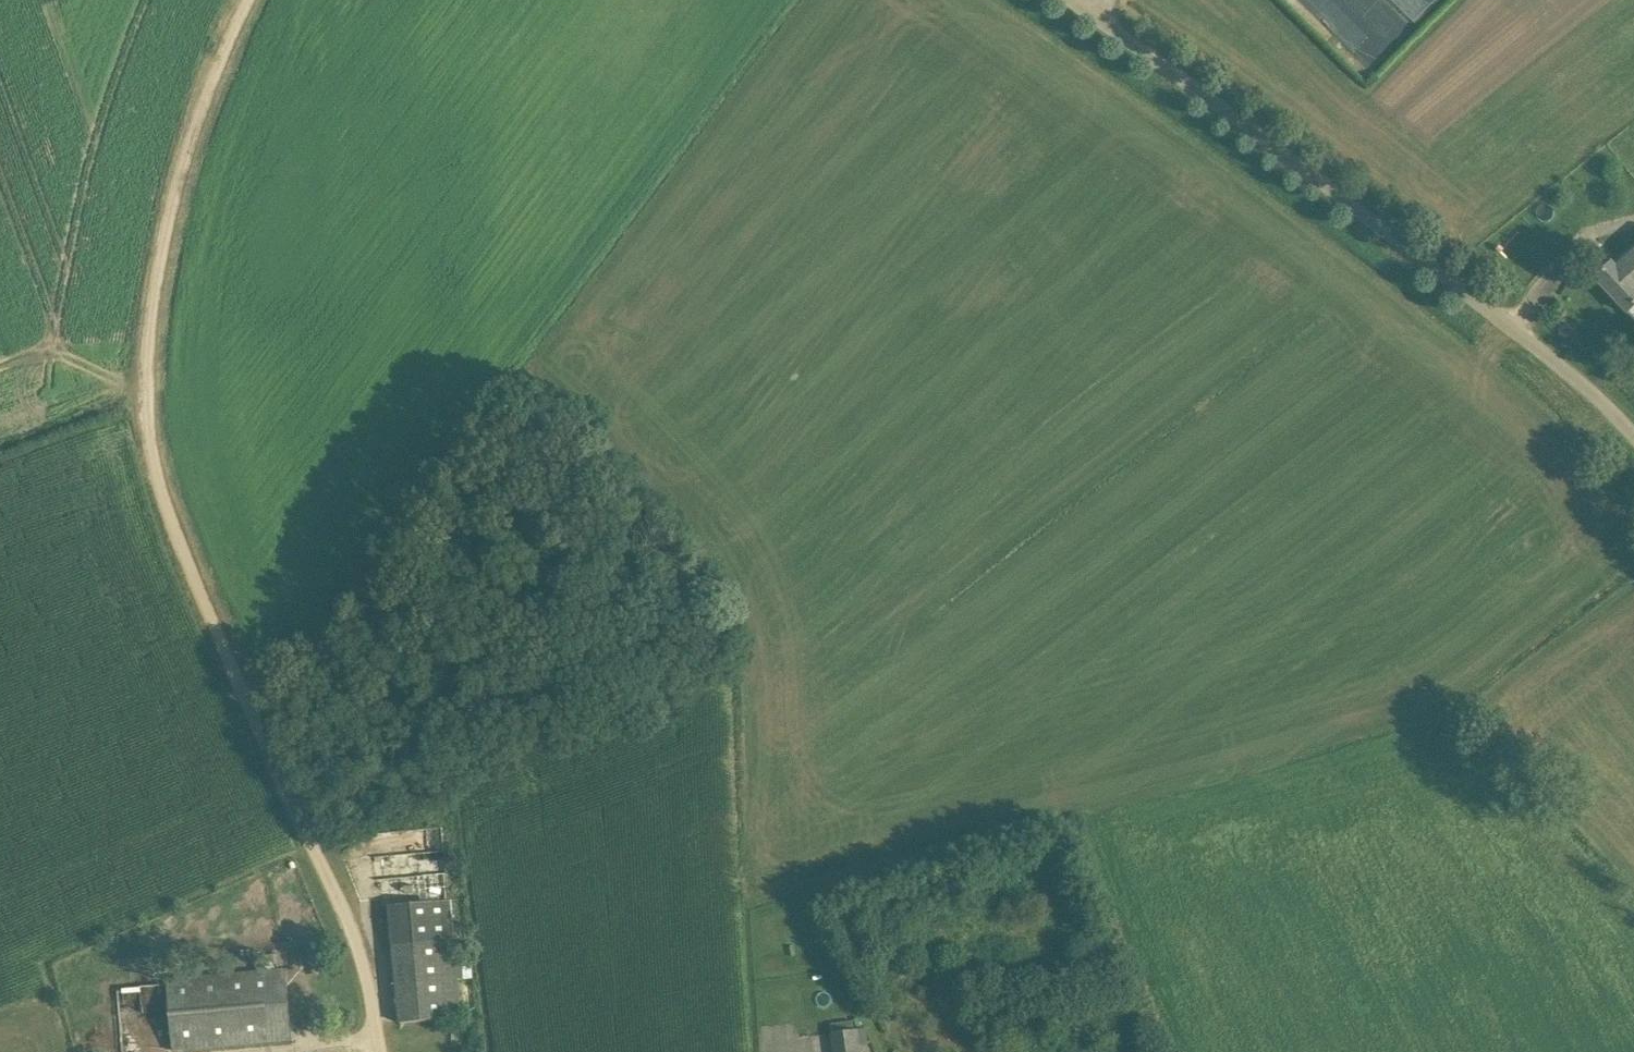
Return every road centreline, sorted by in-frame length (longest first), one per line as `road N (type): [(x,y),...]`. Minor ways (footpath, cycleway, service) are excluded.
road 1 (track): [(382,1051),(364,937),(229,641),(165,481),(153,412),(153,346),(174,209),(256,0)]
road 2 (unclassified): [(1633,435),(1516,329),(1069,0)]

